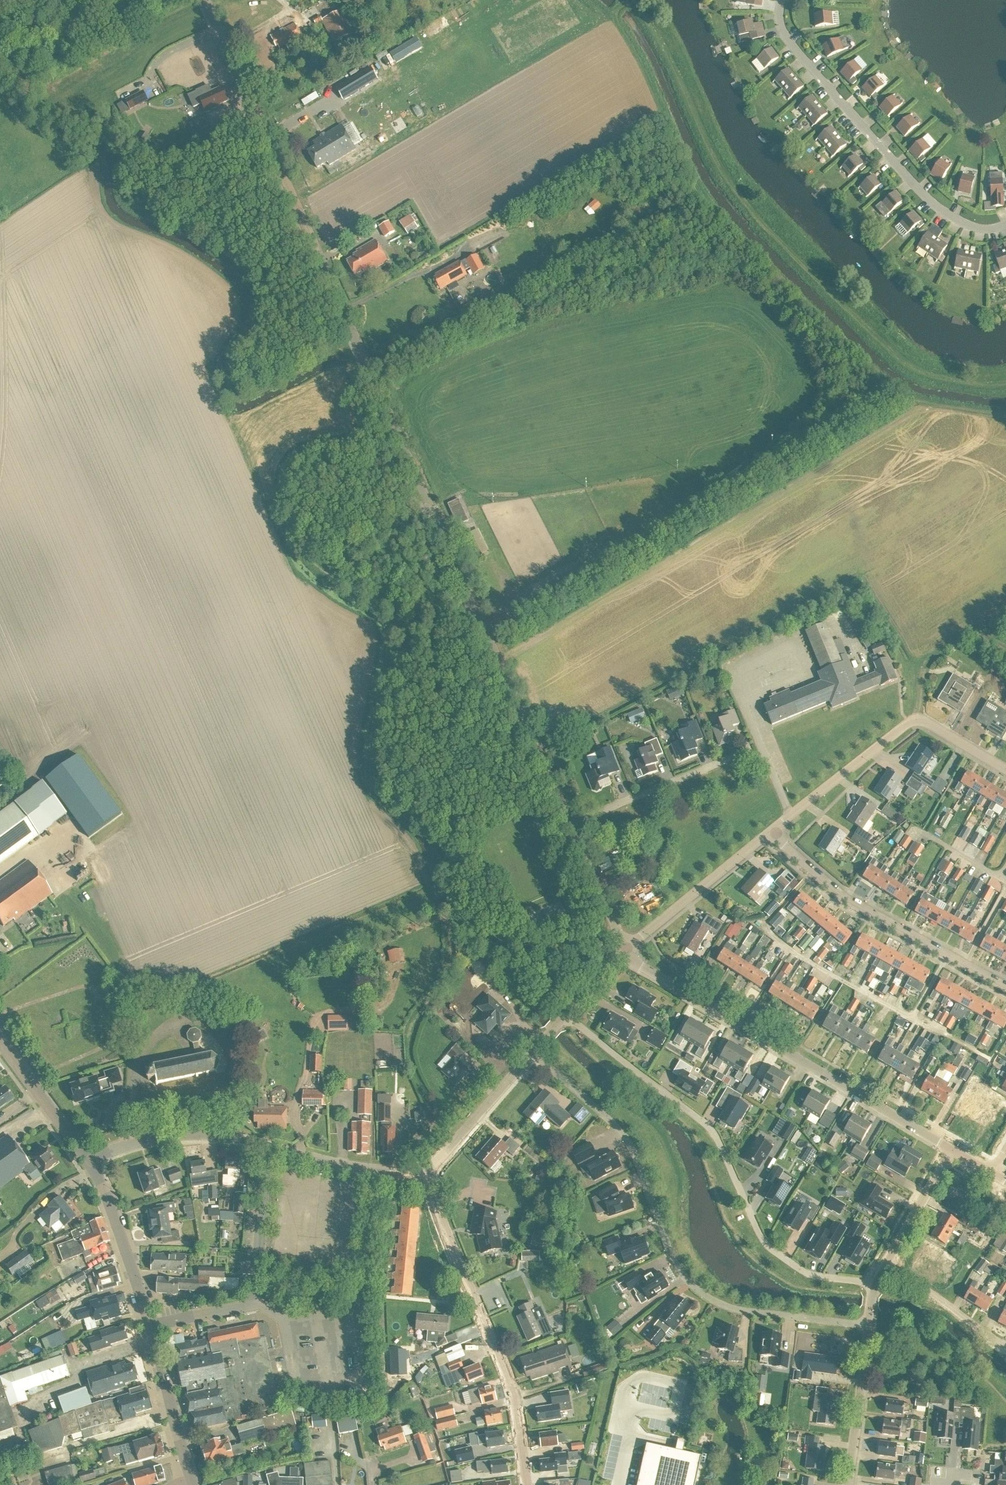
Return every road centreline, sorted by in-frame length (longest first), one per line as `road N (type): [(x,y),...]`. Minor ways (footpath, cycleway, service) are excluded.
road 1 (residential): [(626,949),(206,0)]
road 2 (residential): [(869,1326),(751,1313),(704,1296),(670,1253),(636,1158),(615,1126),(530,1053)]
road 3 (residential): [(874,1283),(821,1278),(768,1246),(705,1123),(564,1017)]
road 4 (residential): [(952,1147),(636,964),(626,949)]
road 5 (residential): [(1005,225),(972,229),(932,203),(783,34),(780,0)]
road 6 (residential): [(527,1484),(509,1381),(424,1169)]
road 7 (residential): [(1005,984),(842,895),(772,832)]
road 8 (unclassified): [(150,1325),(256,1303),(267,1147)]
road 9 (residential): [(626,949),(772,832)]
road 10 (residential): [(772,832),(916,719)]
road 11 (residential): [(88,1160),(178,1136),(267,1147)]
road 12 (unclassified): [(150,1325),(88,1160)]
road 13 (unclassified): [(193,1484),(150,1325)]
road 14 (residential): [(267,1147),(336,1166),(424,1169)]
road 15 (residential): [(849,1484),(869,1326)]
road 16 (residential): [(424,1169),(447,1153),(530,1053)]
road 17 (unclassified): [(88,1160),(0,1044)]
road 18 (residential): [(1005,1345),(887,1261)]
road 19 (residential): [(887,1261),(952,1147)]

